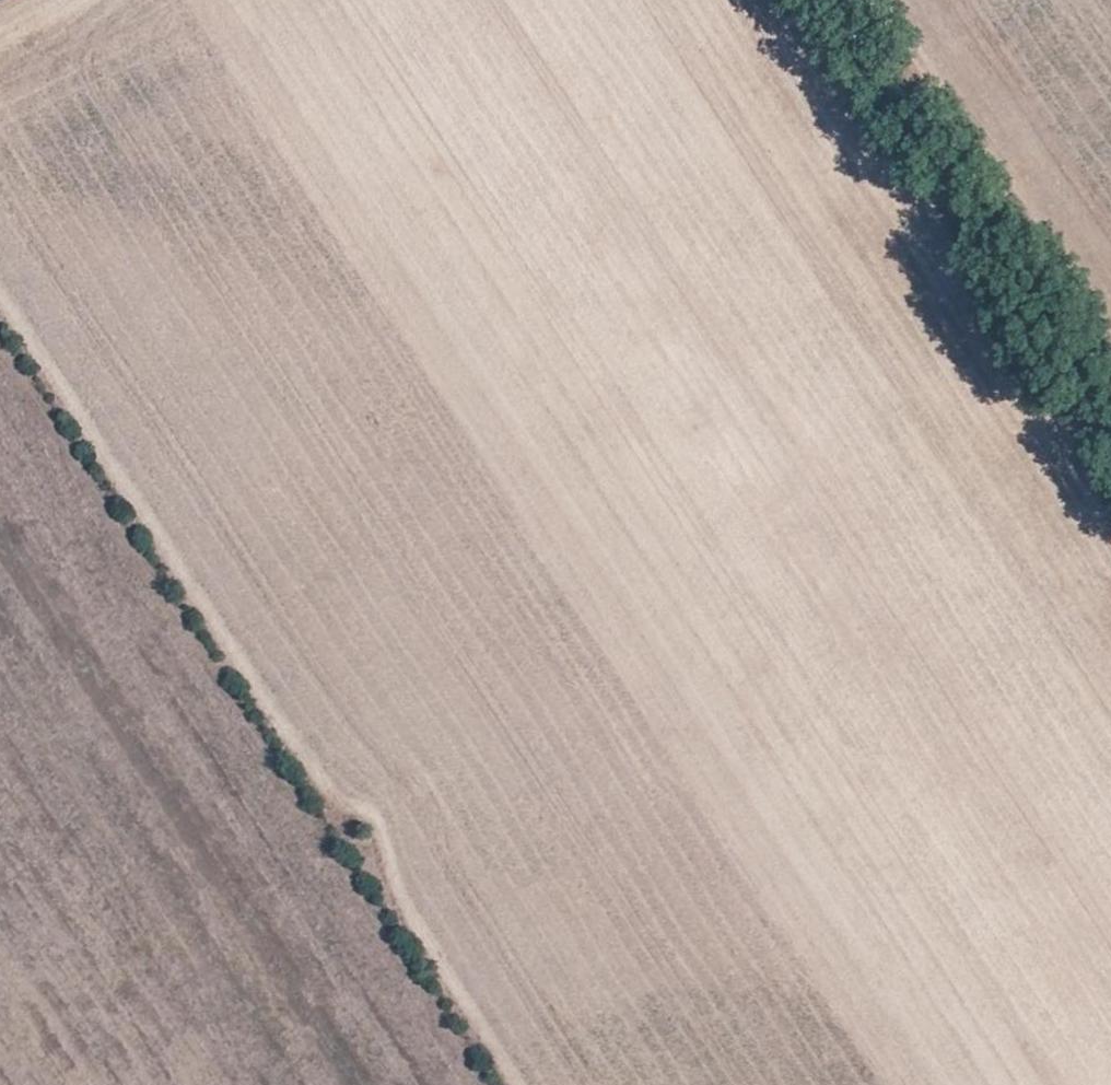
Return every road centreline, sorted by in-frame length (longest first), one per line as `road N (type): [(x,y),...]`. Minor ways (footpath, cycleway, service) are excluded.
road 1 (track): [(840,0),(1110,412)]

